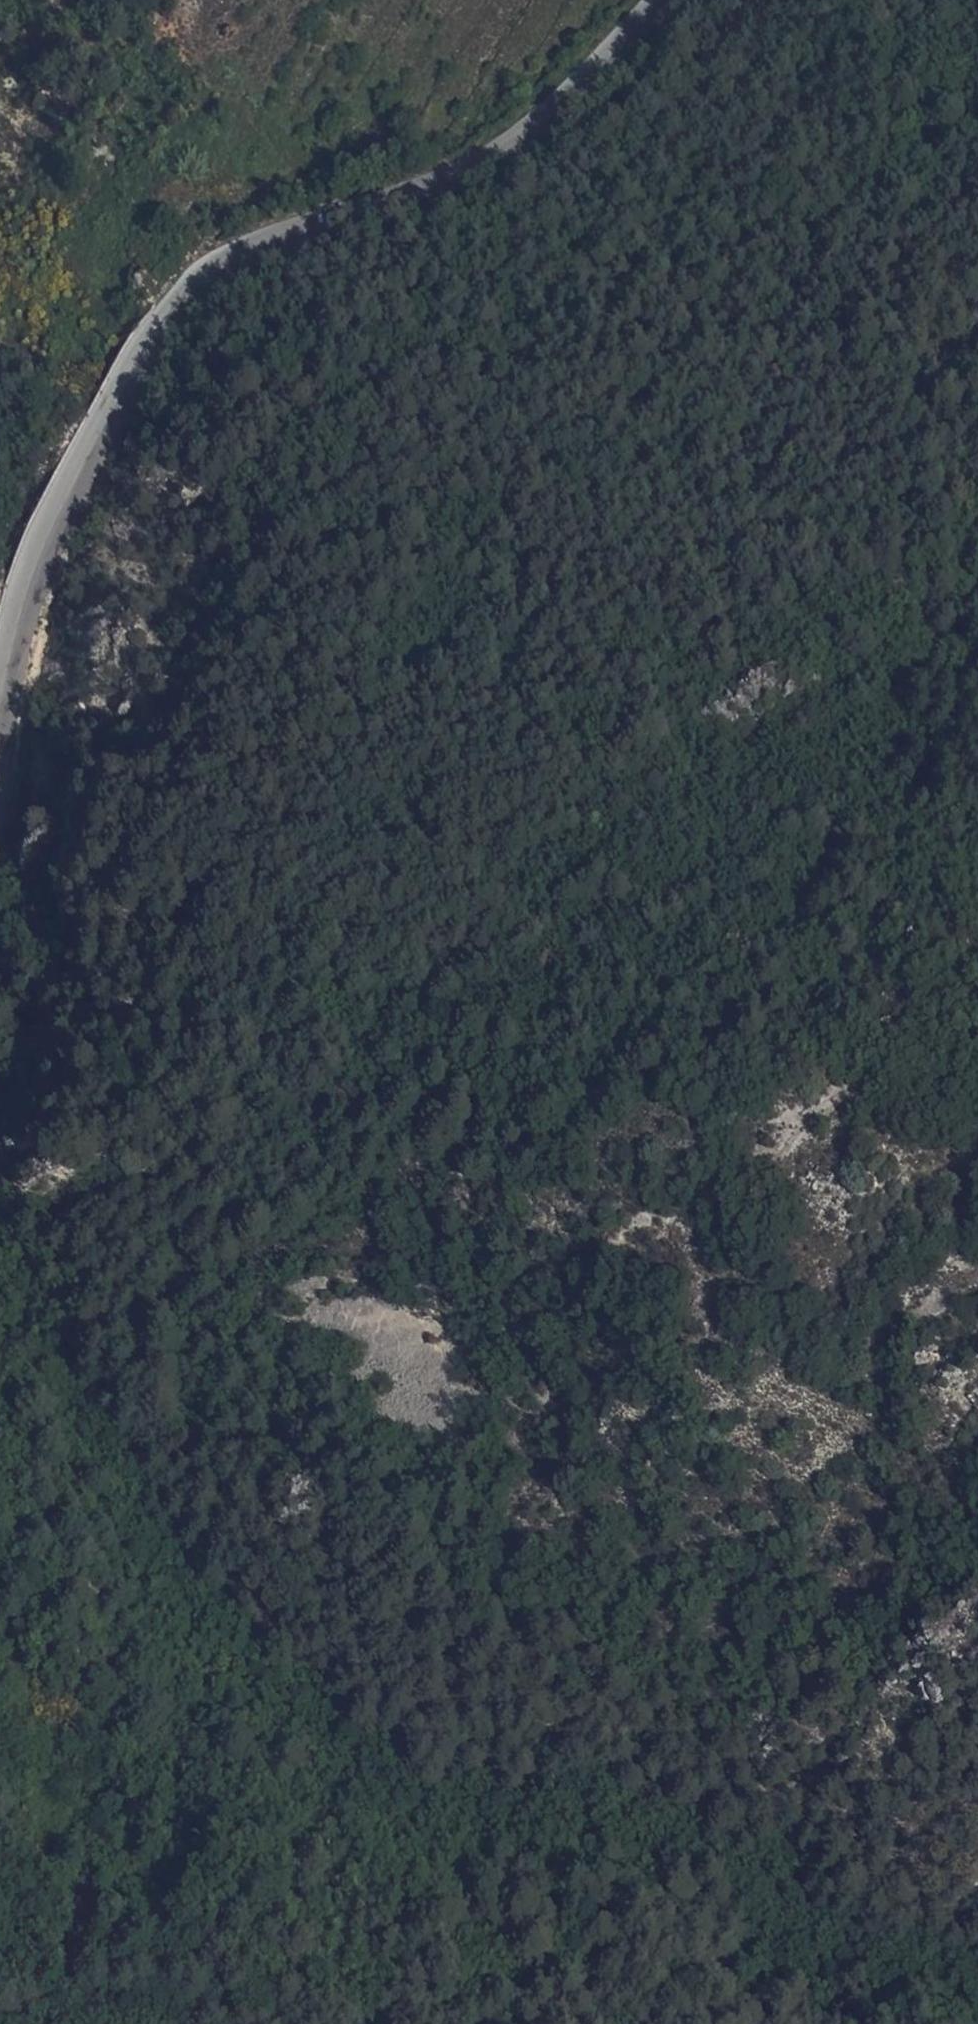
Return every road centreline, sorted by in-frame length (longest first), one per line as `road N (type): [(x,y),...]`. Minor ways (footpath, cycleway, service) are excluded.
road 1 (secondary): [(660,0),(479,155),(421,187),(208,271),(175,306),(141,355),(42,548),(0,698)]

